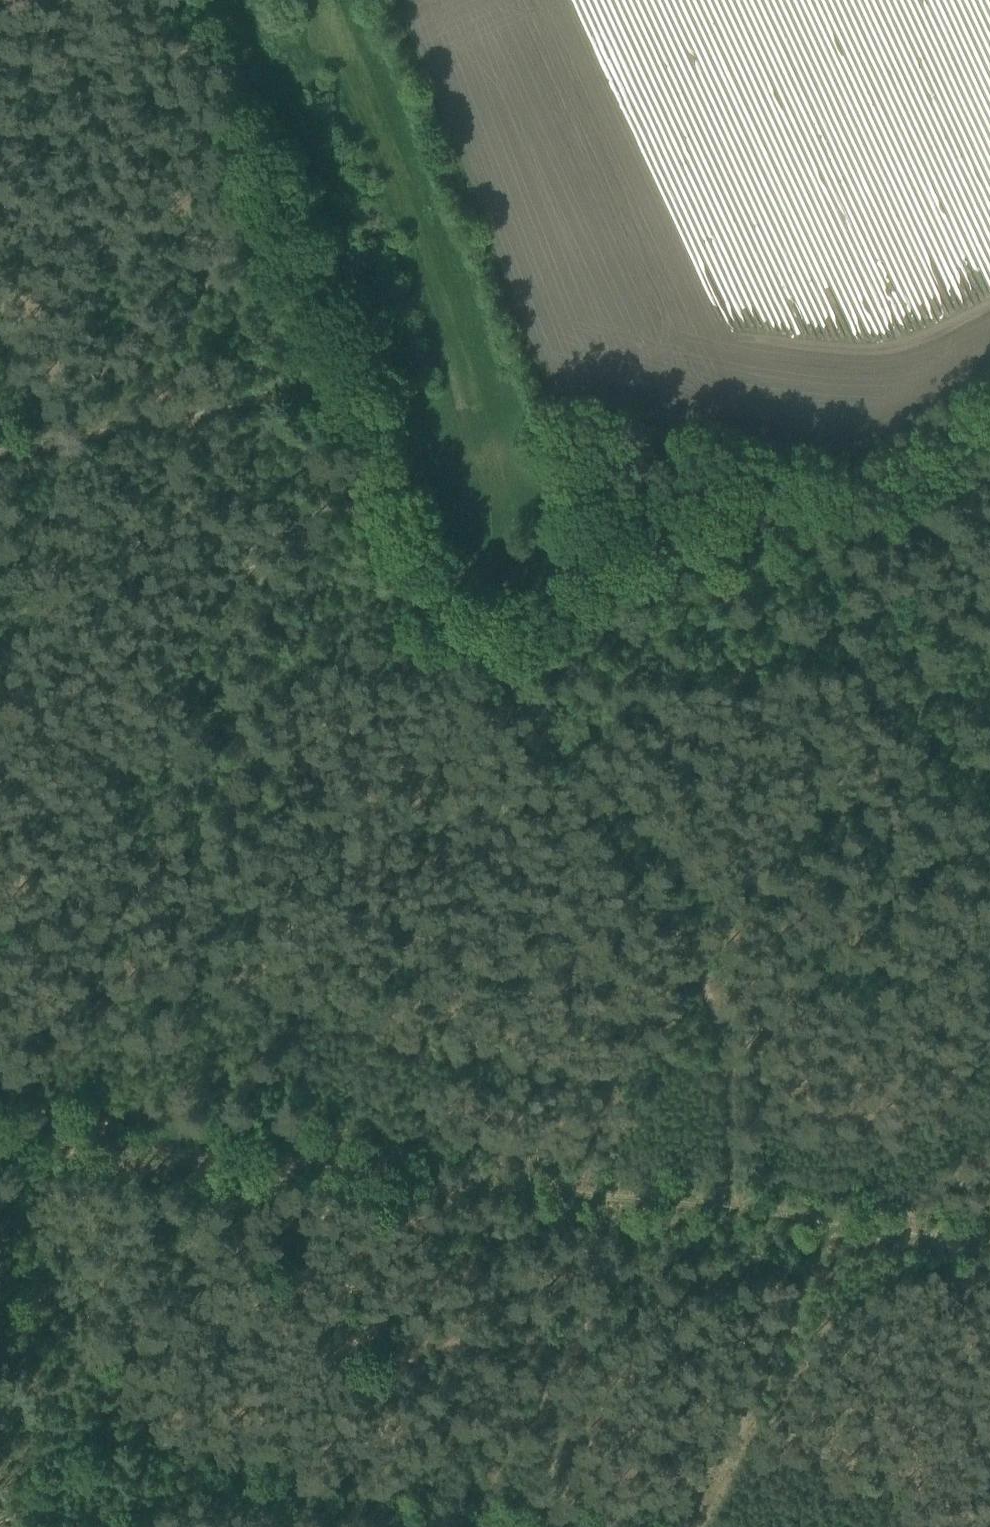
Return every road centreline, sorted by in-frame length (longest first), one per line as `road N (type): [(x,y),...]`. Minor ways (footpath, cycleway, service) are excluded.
road 1 (track): [(0,1107),(694,1189)]
road 2 (track): [(694,1189),(989,1234)]

